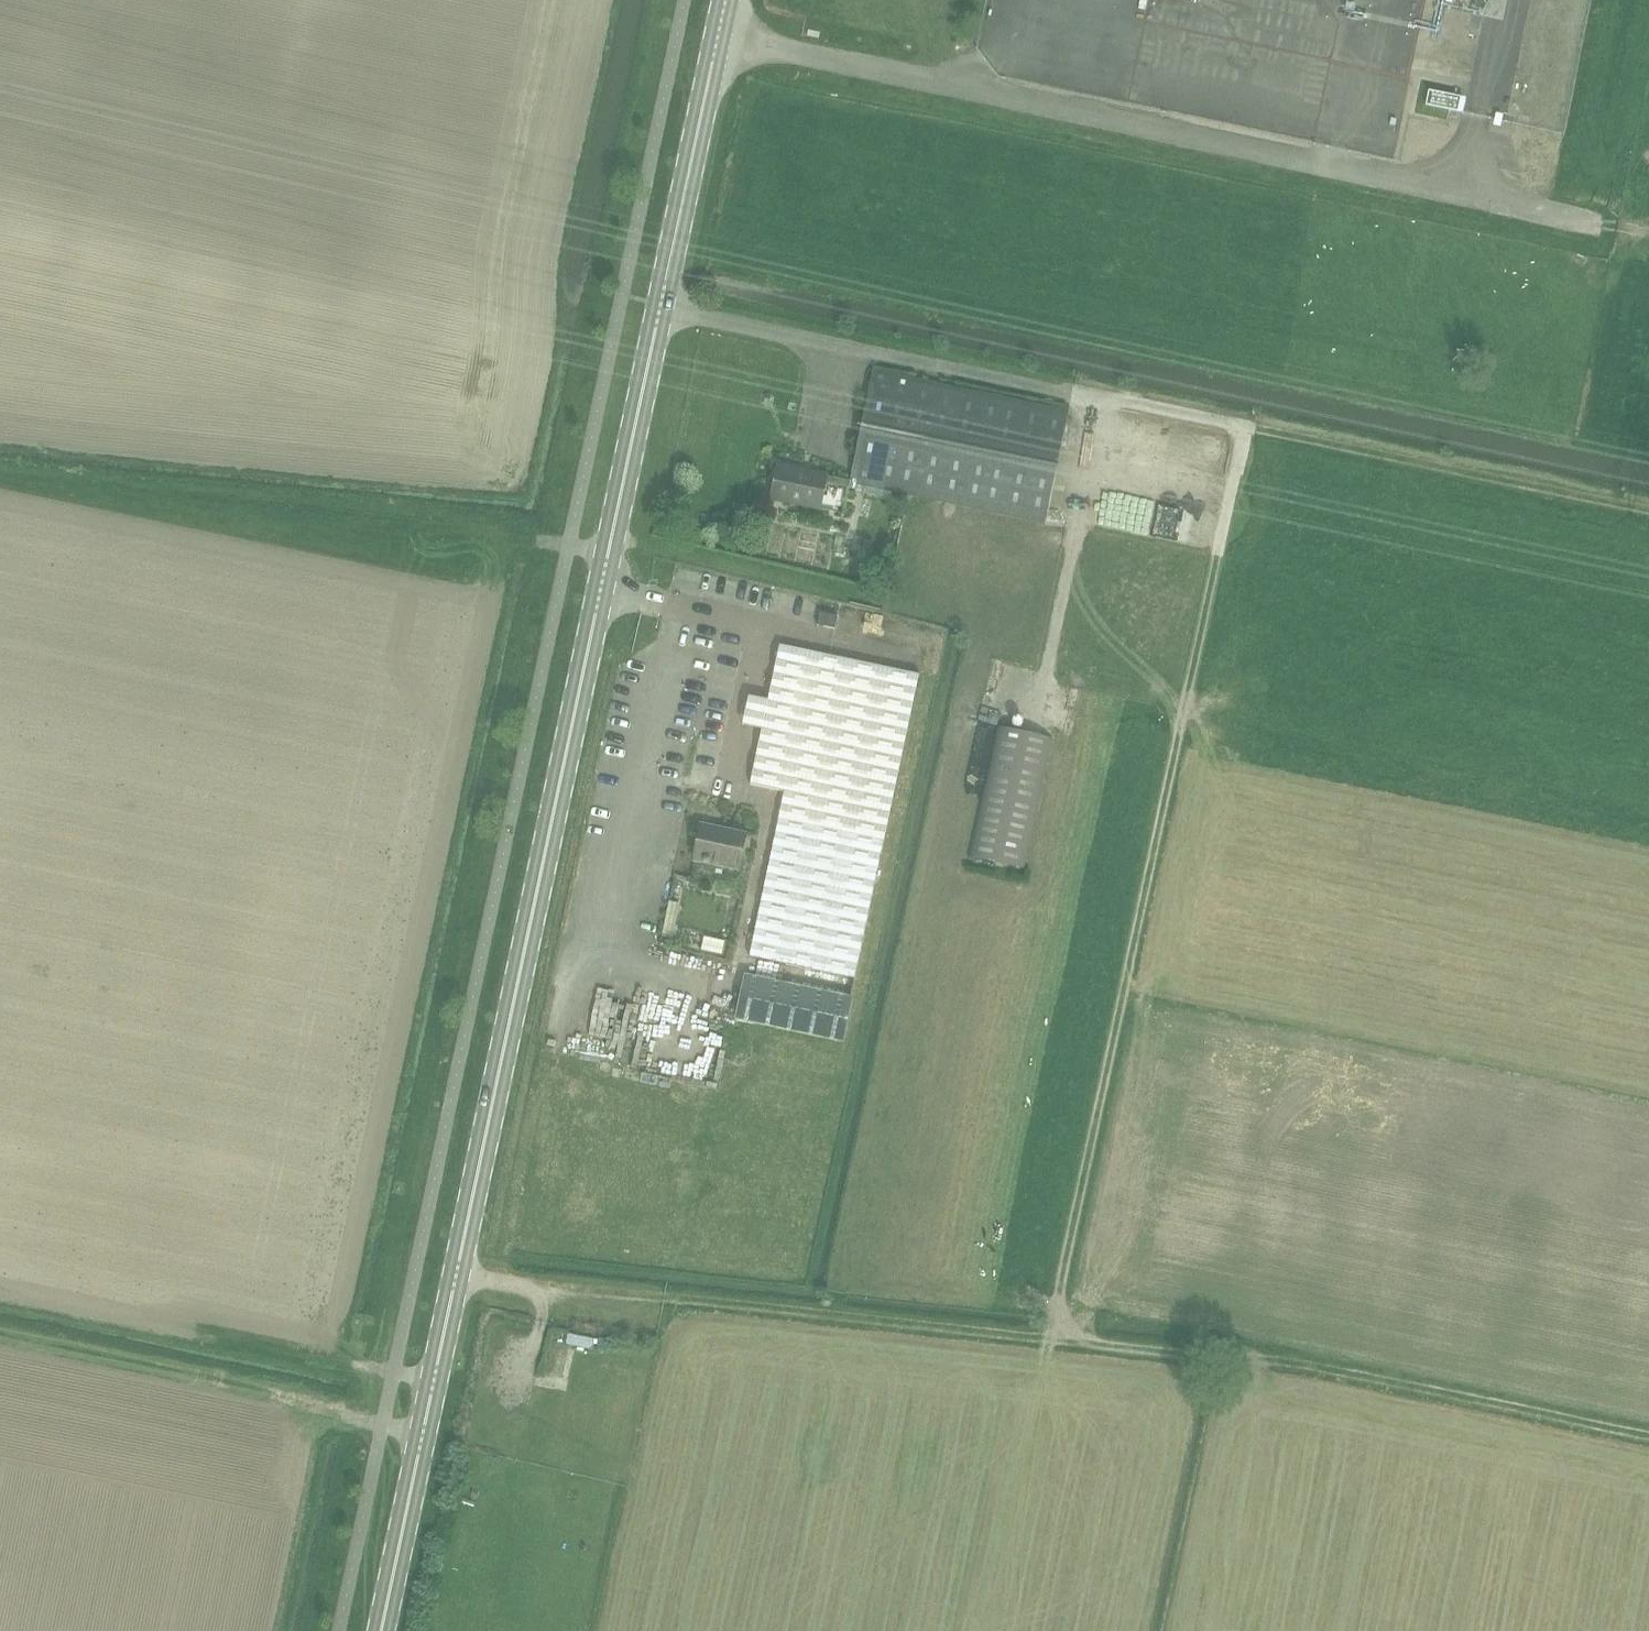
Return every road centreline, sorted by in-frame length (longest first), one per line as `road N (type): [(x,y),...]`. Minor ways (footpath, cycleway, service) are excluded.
road 1 (secondary): [(382,1630),(727,0)]
road 2 (track): [(457,1276),(1326,1369),(1648,1436)]
road 3 (track): [(1050,1339),(1246,426)]
road 4 (track): [(0,1339),(424,1435)]
road 5 (track): [(1257,428),(1648,510)]

